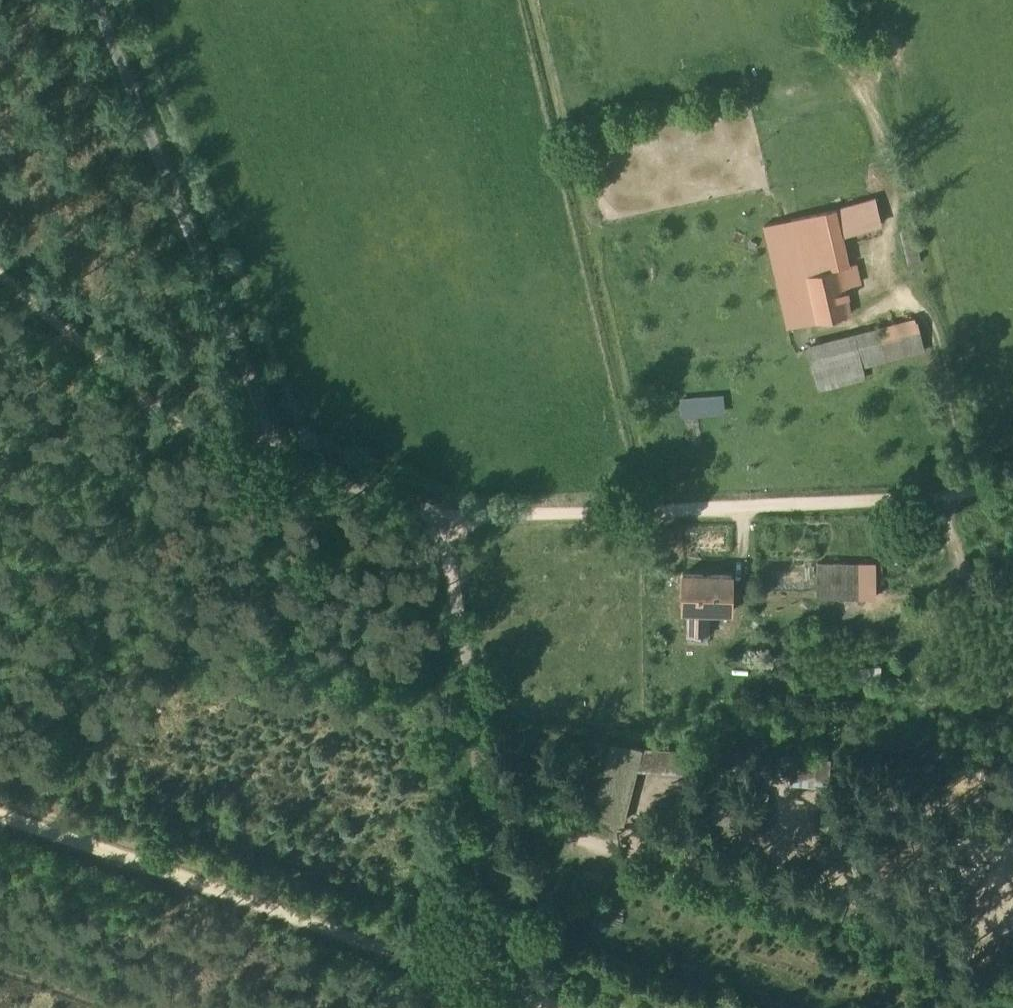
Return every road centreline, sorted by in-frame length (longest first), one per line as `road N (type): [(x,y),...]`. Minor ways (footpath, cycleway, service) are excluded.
road 1 (unclassified): [(1012,471),(959,495),(439,514),(520,1007)]
road 2 (track): [(486,797),(594,841),(653,840),(791,886),(856,891),(1012,933)]
road 3 (track): [(496,963),(0,800)]
road 4 (track): [(281,460),(93,0)]
road 5 (track): [(0,275),(191,433),(281,460)]
road 6 (track): [(281,460),(439,514)]
road 7 (track): [(143,1007),(0,961)]
road 8 (track): [(209,868),(191,1007)]
road 9 (track): [(938,496),(970,574),(1012,603)]

